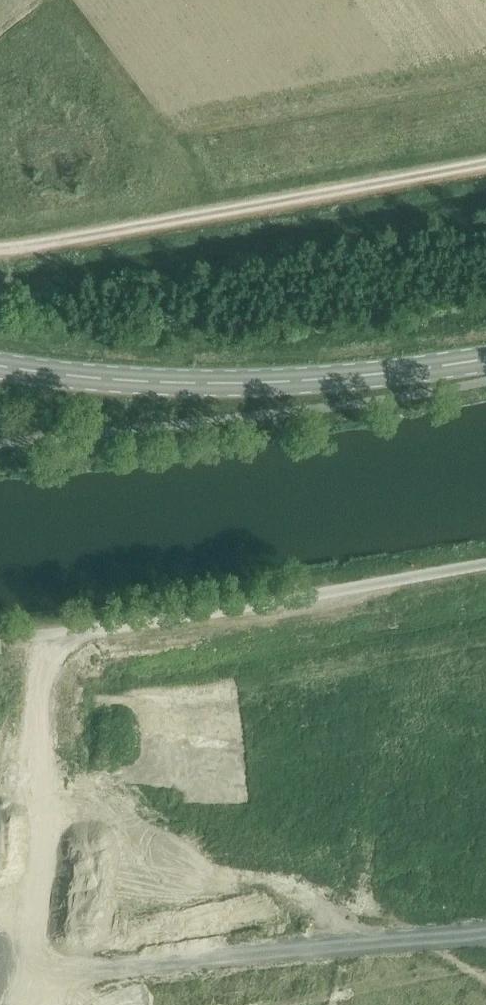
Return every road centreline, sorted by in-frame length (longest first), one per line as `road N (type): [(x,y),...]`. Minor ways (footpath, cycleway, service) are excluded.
road 1 (track): [(485,170),(0,249)]
road 2 (tertiary): [(485,359),(227,383),(0,366)]
road 3 (unclassified): [(485,563),(139,626),(9,636)]

